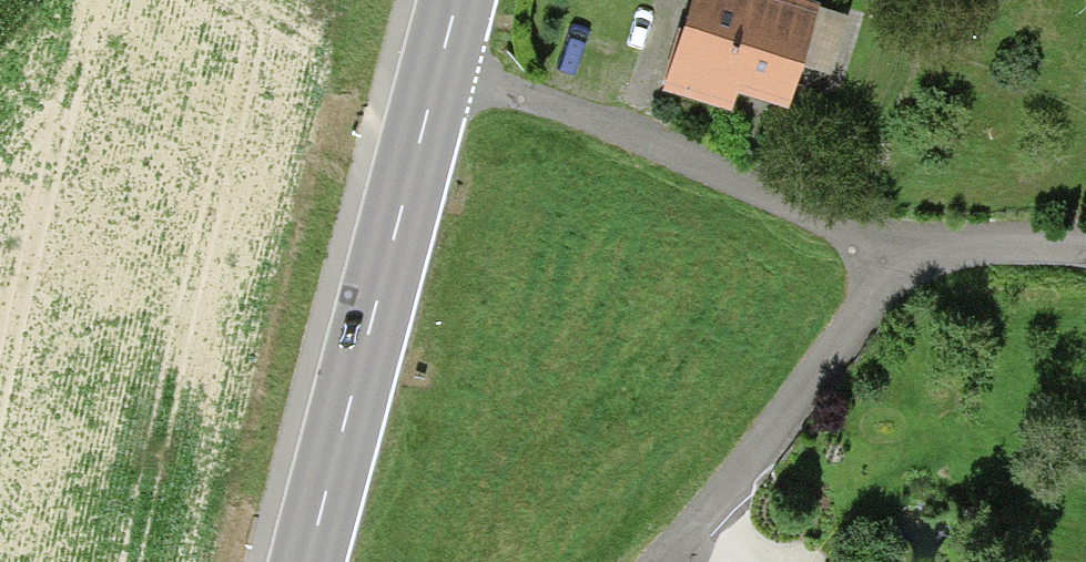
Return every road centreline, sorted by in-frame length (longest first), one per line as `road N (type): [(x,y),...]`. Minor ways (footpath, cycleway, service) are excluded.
road 1 (secondary): [(306,561),(439,64)]
road 2 (residential): [(439,64),(843,218),(901,260)]
road 3 (residential): [(650,561),(901,260)]
road 4 (residential): [(901,260),(960,242),(1085,238)]

